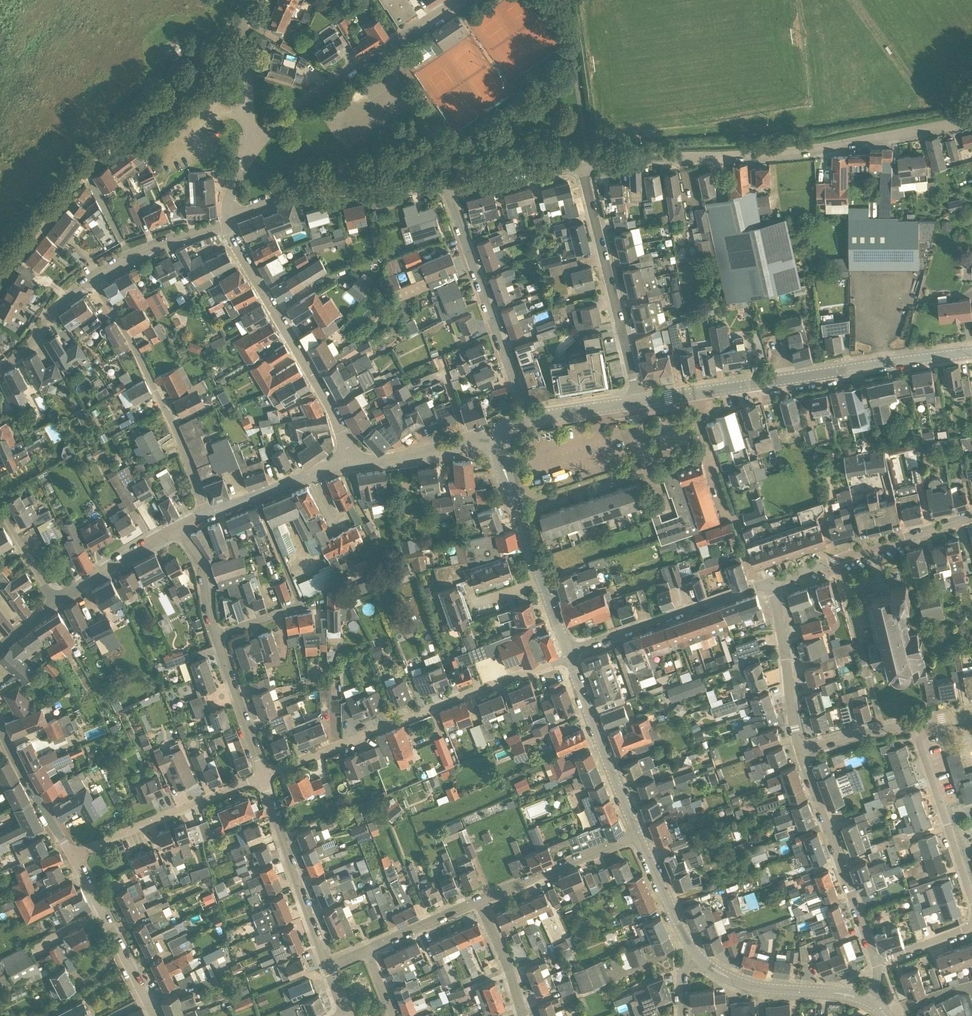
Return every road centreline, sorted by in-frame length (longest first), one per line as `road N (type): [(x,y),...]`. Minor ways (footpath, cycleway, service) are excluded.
road 1 (residential): [(586,165),(805,149),(971,119)]
road 2 (residential): [(569,655),(264,777)]
road 3 (unclassified): [(0,272),(101,148),(213,53)]
road 4 (tertiary): [(694,393),(971,352)]
road 5 (unclassified): [(349,466),(337,422),(227,222)]
road 6 (residential): [(207,514),(179,439),(94,279)]
road 7 (unclassified): [(258,146),(325,87),(461,0)]
road 8 (residential): [(528,419),(444,183)]
road 9 (residential): [(640,401),(586,165)]
road 10 (residential): [(877,963),(799,747)]
road 11 (residential): [(227,222),(309,192),(444,183)]
road 12 (residential): [(264,777),(72,856)]
road 13 (residential): [(694,393),(757,586)]
road 14 (residential): [(569,655),(757,586)]
road 15 (residential): [(326,966),(264,777)]
road 16 (tertiary): [(637,834),(569,655)]
road 17 (tertiary): [(870,1004),(743,984),(697,954)]
road 18 (residential): [(971,896),(913,726)]
road 19 (unclassified): [(155,1015),(72,856)]
road 20 (residential): [(883,731),(835,560)]
road 21 (residential): [(481,902),(637,834)]
road 22 (residential): [(799,747),(770,582)]
road 23 (unclassified): [(349,466),(498,442)]
road 24 (residential): [(264,777),(214,635)]
road 25 (unclassified): [(72,856),(0,724)]
road 26 (tertiary): [(542,580),(498,442)]
road 27 (residential): [(94,279),(227,222)]
road 28 (residential): [(444,183),(586,165)]
road 29 (residential): [(835,560),(971,516)]
road 30 (unclassified): [(57,603),(178,528)]
road 31 (tertiary): [(697,954),(637,834)]
road 32 (residential): [(0,368),(94,279)]
road 33 (residential): [(367,951),(481,902)]
road 34 (residential): [(525,1015),(481,902)]

